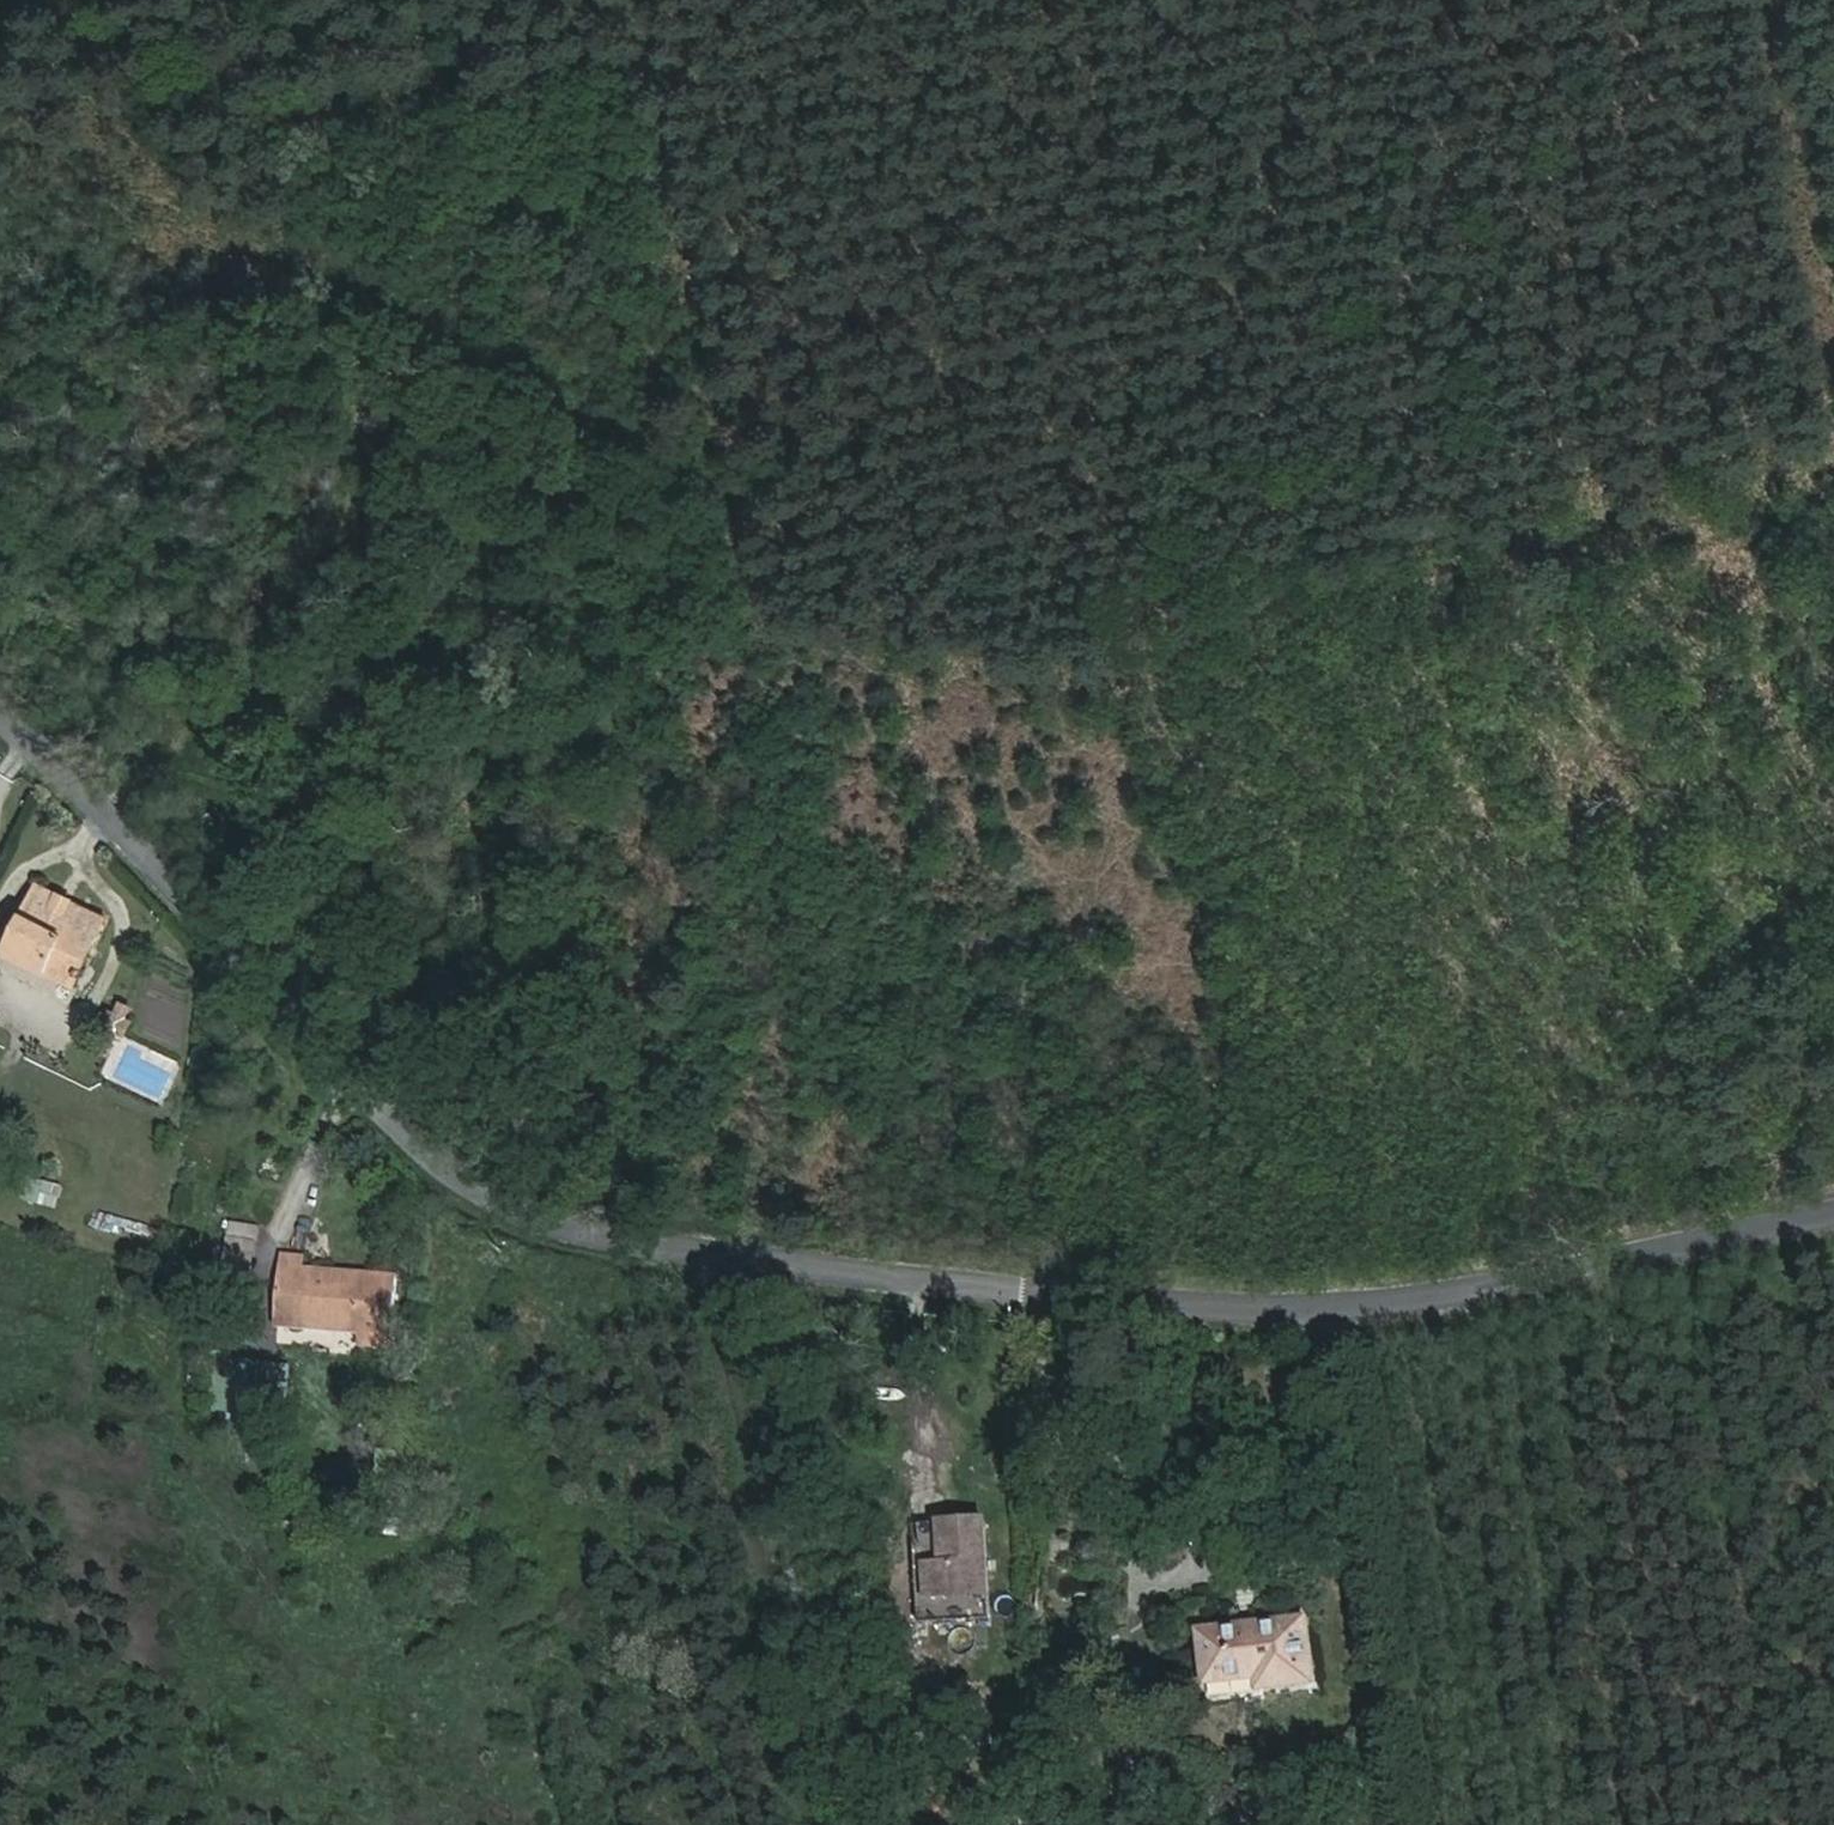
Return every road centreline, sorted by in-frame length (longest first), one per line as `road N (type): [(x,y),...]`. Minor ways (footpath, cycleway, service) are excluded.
road 1 (unclassified): [(1833,1203),(1266,1309),(874,1273),(485,1206),(0,717)]

